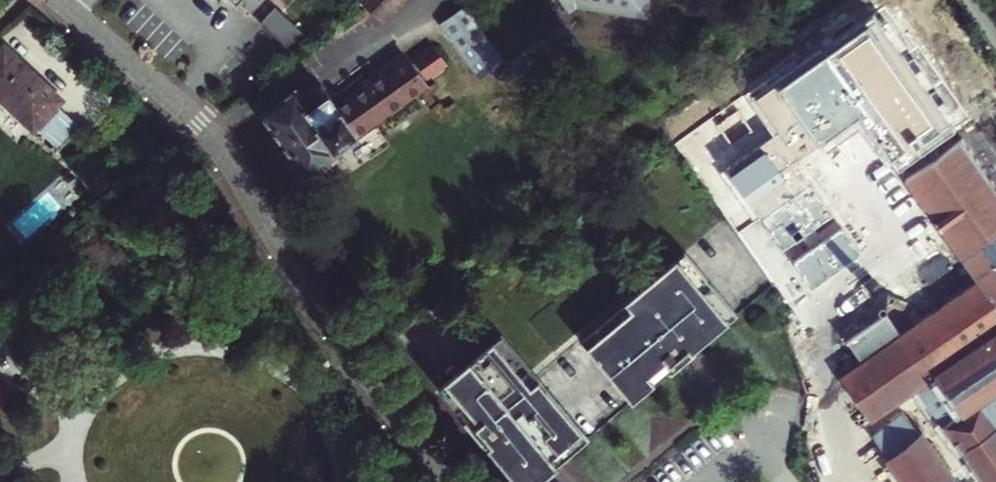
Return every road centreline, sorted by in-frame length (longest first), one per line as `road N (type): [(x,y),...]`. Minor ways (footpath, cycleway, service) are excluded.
road 1 (residential): [(448,481),(218,147),(60,0)]

